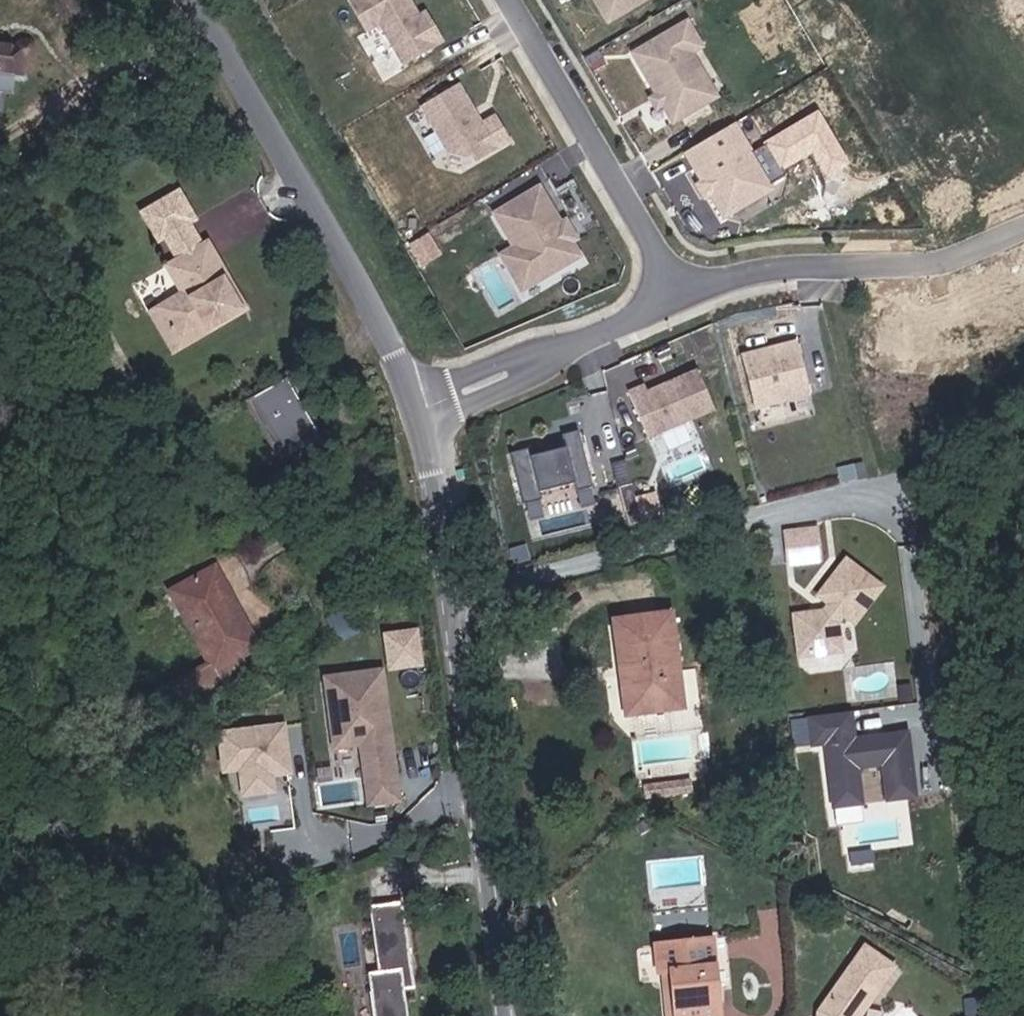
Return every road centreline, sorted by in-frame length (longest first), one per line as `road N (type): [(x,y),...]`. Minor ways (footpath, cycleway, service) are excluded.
road 1 (tertiary): [(417,404),(436,494),(501,1015)]
road 2 (tertiary): [(193,0),(379,322),(417,404)]
road 3 (residential): [(678,295),(775,267),(936,263),(1023,228)]
road 4 (residential): [(509,0),(678,295)]
road 5 (residential): [(417,404),(678,295)]

